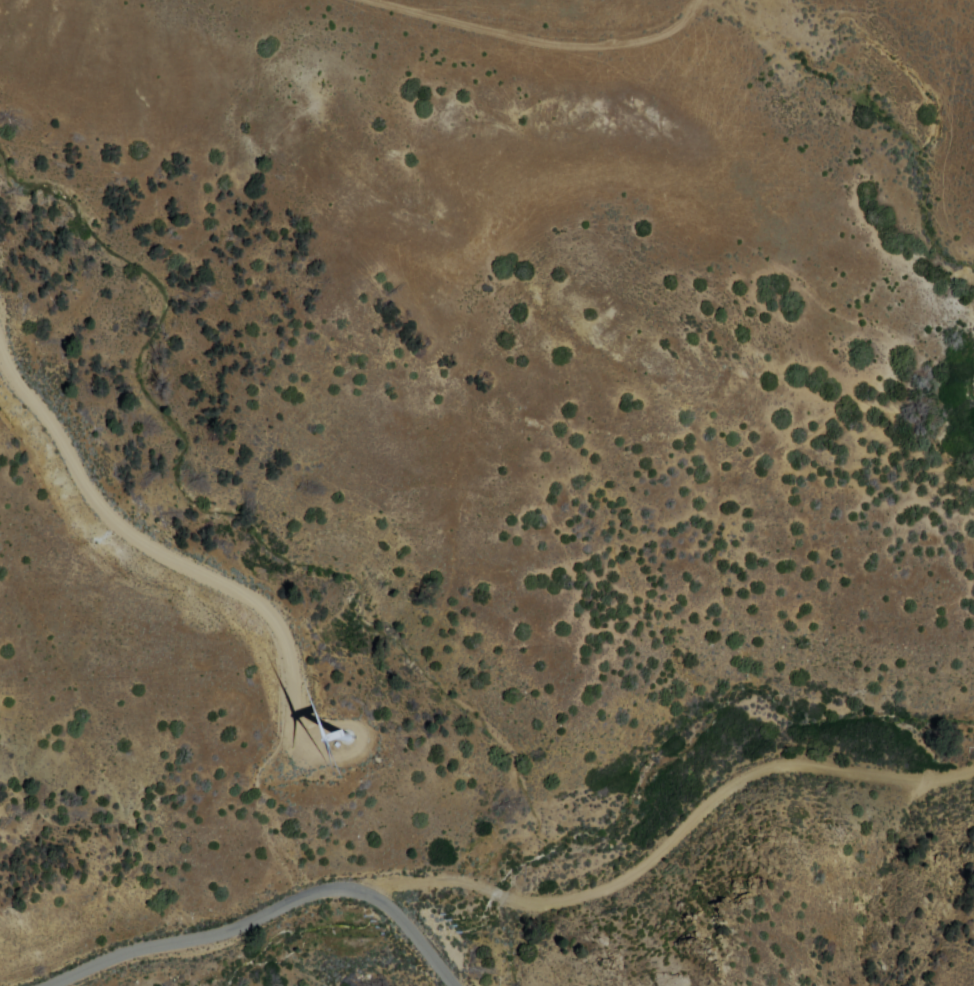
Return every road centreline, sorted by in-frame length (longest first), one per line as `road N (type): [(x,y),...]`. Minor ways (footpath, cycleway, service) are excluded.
road 1 (residential): [(6,985),(89,946),(222,928),(278,890),(325,872),(451,866),(493,885),(527,817),(638,747),(695,697),(721,687),(733,686),(770,711),(876,710),(947,773),(973,766)]
road 2 (residential): [(685,0),(664,25),(592,40),(523,34),(379,0)]

